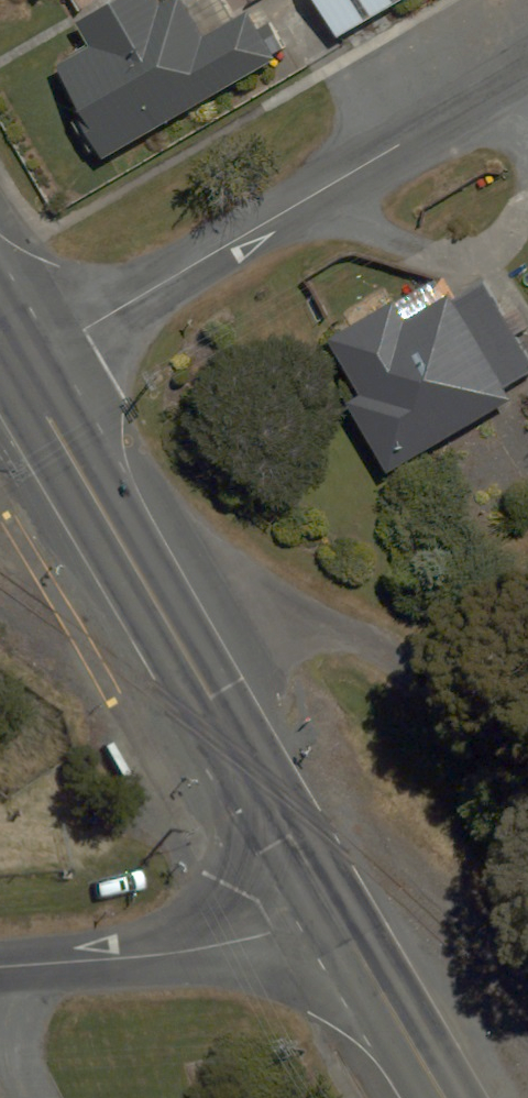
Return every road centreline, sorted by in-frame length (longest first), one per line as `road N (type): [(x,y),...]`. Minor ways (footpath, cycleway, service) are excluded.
road 1 (secondary): [(18,369),(329,901)]
road 2 (residential): [(18,369),(527,69)]
road 3 (residential): [(0,964),(156,956),(243,941),(275,934),(329,901)]
road 4 (secondary): [(329,901),(445,1097)]

